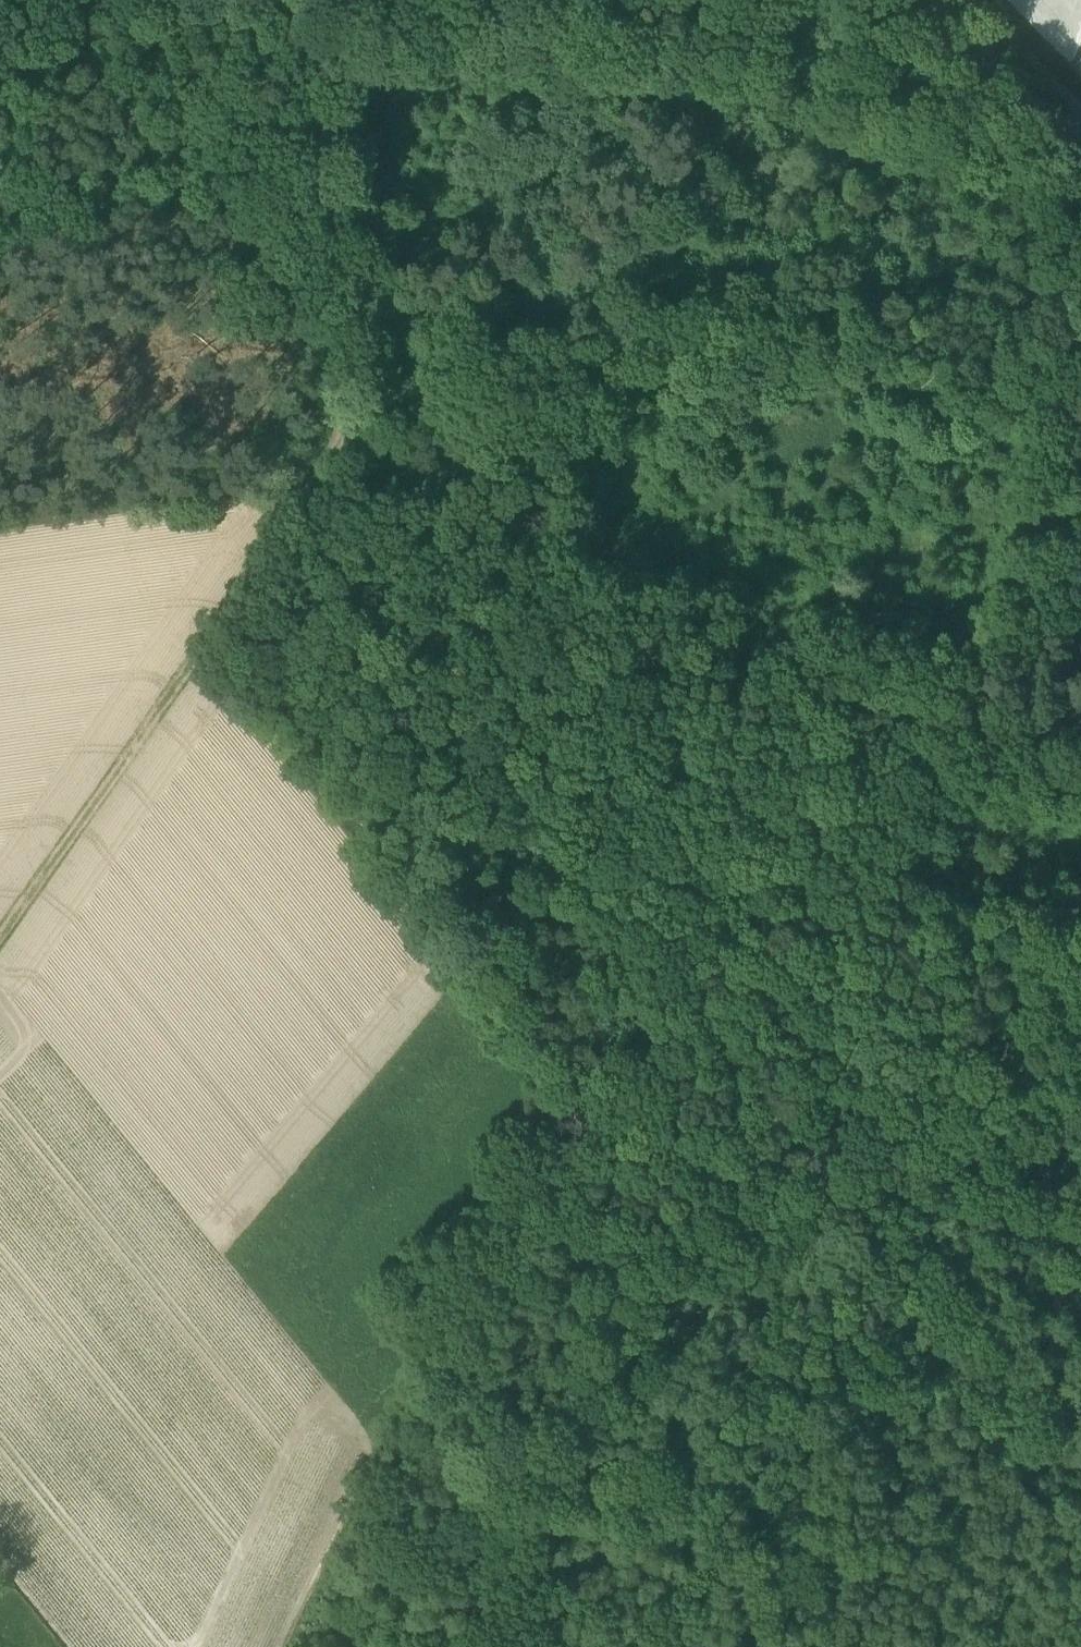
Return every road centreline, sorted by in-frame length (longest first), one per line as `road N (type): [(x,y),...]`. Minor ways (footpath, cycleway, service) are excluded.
road 1 (track): [(0,927),(164,710),(316,485),(344,429),(351,375),(346,294),(287,0)]
road 2 (track): [(1080,893),(736,1646)]
road 3 (tertiary): [(931,0),(1080,154)]

